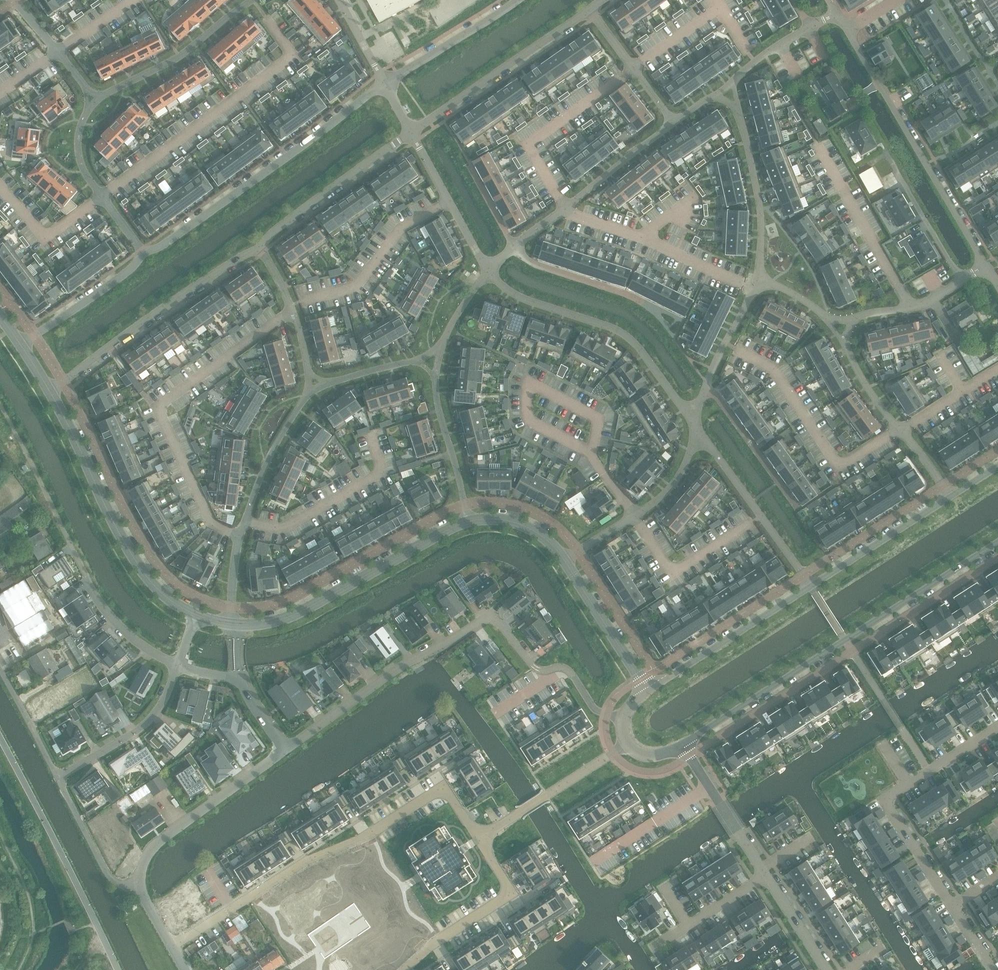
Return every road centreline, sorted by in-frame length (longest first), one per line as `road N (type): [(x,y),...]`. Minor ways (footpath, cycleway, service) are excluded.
road 1 (residential): [(173,946),(311,858),(372,833),(445,787),(479,840)]
road 2 (tertiary): [(684,743),(997,540)]
road 3 (residential): [(691,755),(997,558)]
road 4 (residential): [(285,750),(392,672),(491,614),(536,668),(563,668),(575,679)]
road 5 (tertiary): [(950,497),(648,691)]
road 6 (tertiary): [(233,625),(153,588),(50,390)]
road 7 (residential): [(386,83),(144,255)]
road 8 (residential): [(846,29),(986,268)]
road 9 (residential): [(692,421),(626,336),(522,298),(489,270)]
road 10 (tertiary): [(468,518),(292,617),(233,625)]
road 11 (unclassified): [(118,969),(0,736)]
road 12 (residential): [(951,905),(884,798),(997,727)]
road 13 (residential): [(50,390),(260,249)]
road 14 (residential): [(233,625),(241,537),(274,446),(309,393)]
road 15 (residential): [(413,133),(590,9)]
road 16 (residential): [(141,888),(145,861),(161,840),(285,750)]
road 17 (residential): [(515,248),(673,123)]
road 18 (residential): [(565,565),(673,485),(692,421)]
road 19 (residential): [(260,249),(278,228),(413,133)]
road 20 (residential): [(479,840),(511,893),(405,969)]
road 21 (residential): [(950,497),(862,380),(846,341)]
road 22 (residential): [(144,255),(79,157),(88,110),(105,95)]
road 23 (residential): [(515,248),(535,265),(681,321)]
road 24 (residential): [(627,744),(479,840)]
road 25 (residential): [(105,95),(184,54),(252,0)]
road 26 (residential): [(758,281),(761,208),(737,111)]
road 27 (residential): [(177,666),(150,719),(57,778)]
road 28 (residential): [(516,0),(386,83)]
road 29 (residential): [(704,389),(799,510)]
road 30 (residential): [(781,546),(692,421)]
road 31 (residential): [(144,255),(20,344)]
road 32 (tertiary): [(565,565),(648,691)]
road 33 (residential): [(435,375),(468,518)]
road 34 (residential): [(852,322),(933,301),(986,268)]
road 35 (residential): [(141,888),(110,877),(57,778)]
road 36 (residential): [(673,123),(590,9)]
road 37 (residential): [(766,875),(651,948)]
road 38 (residential): [(691,755),(762,868)]
road 39 (residential): [(15,0),(85,86),(105,95)]
road 40 (residential): [(177,666),(123,632),(87,581)]
road 41 (residential): [(57,778),(0,670)]

